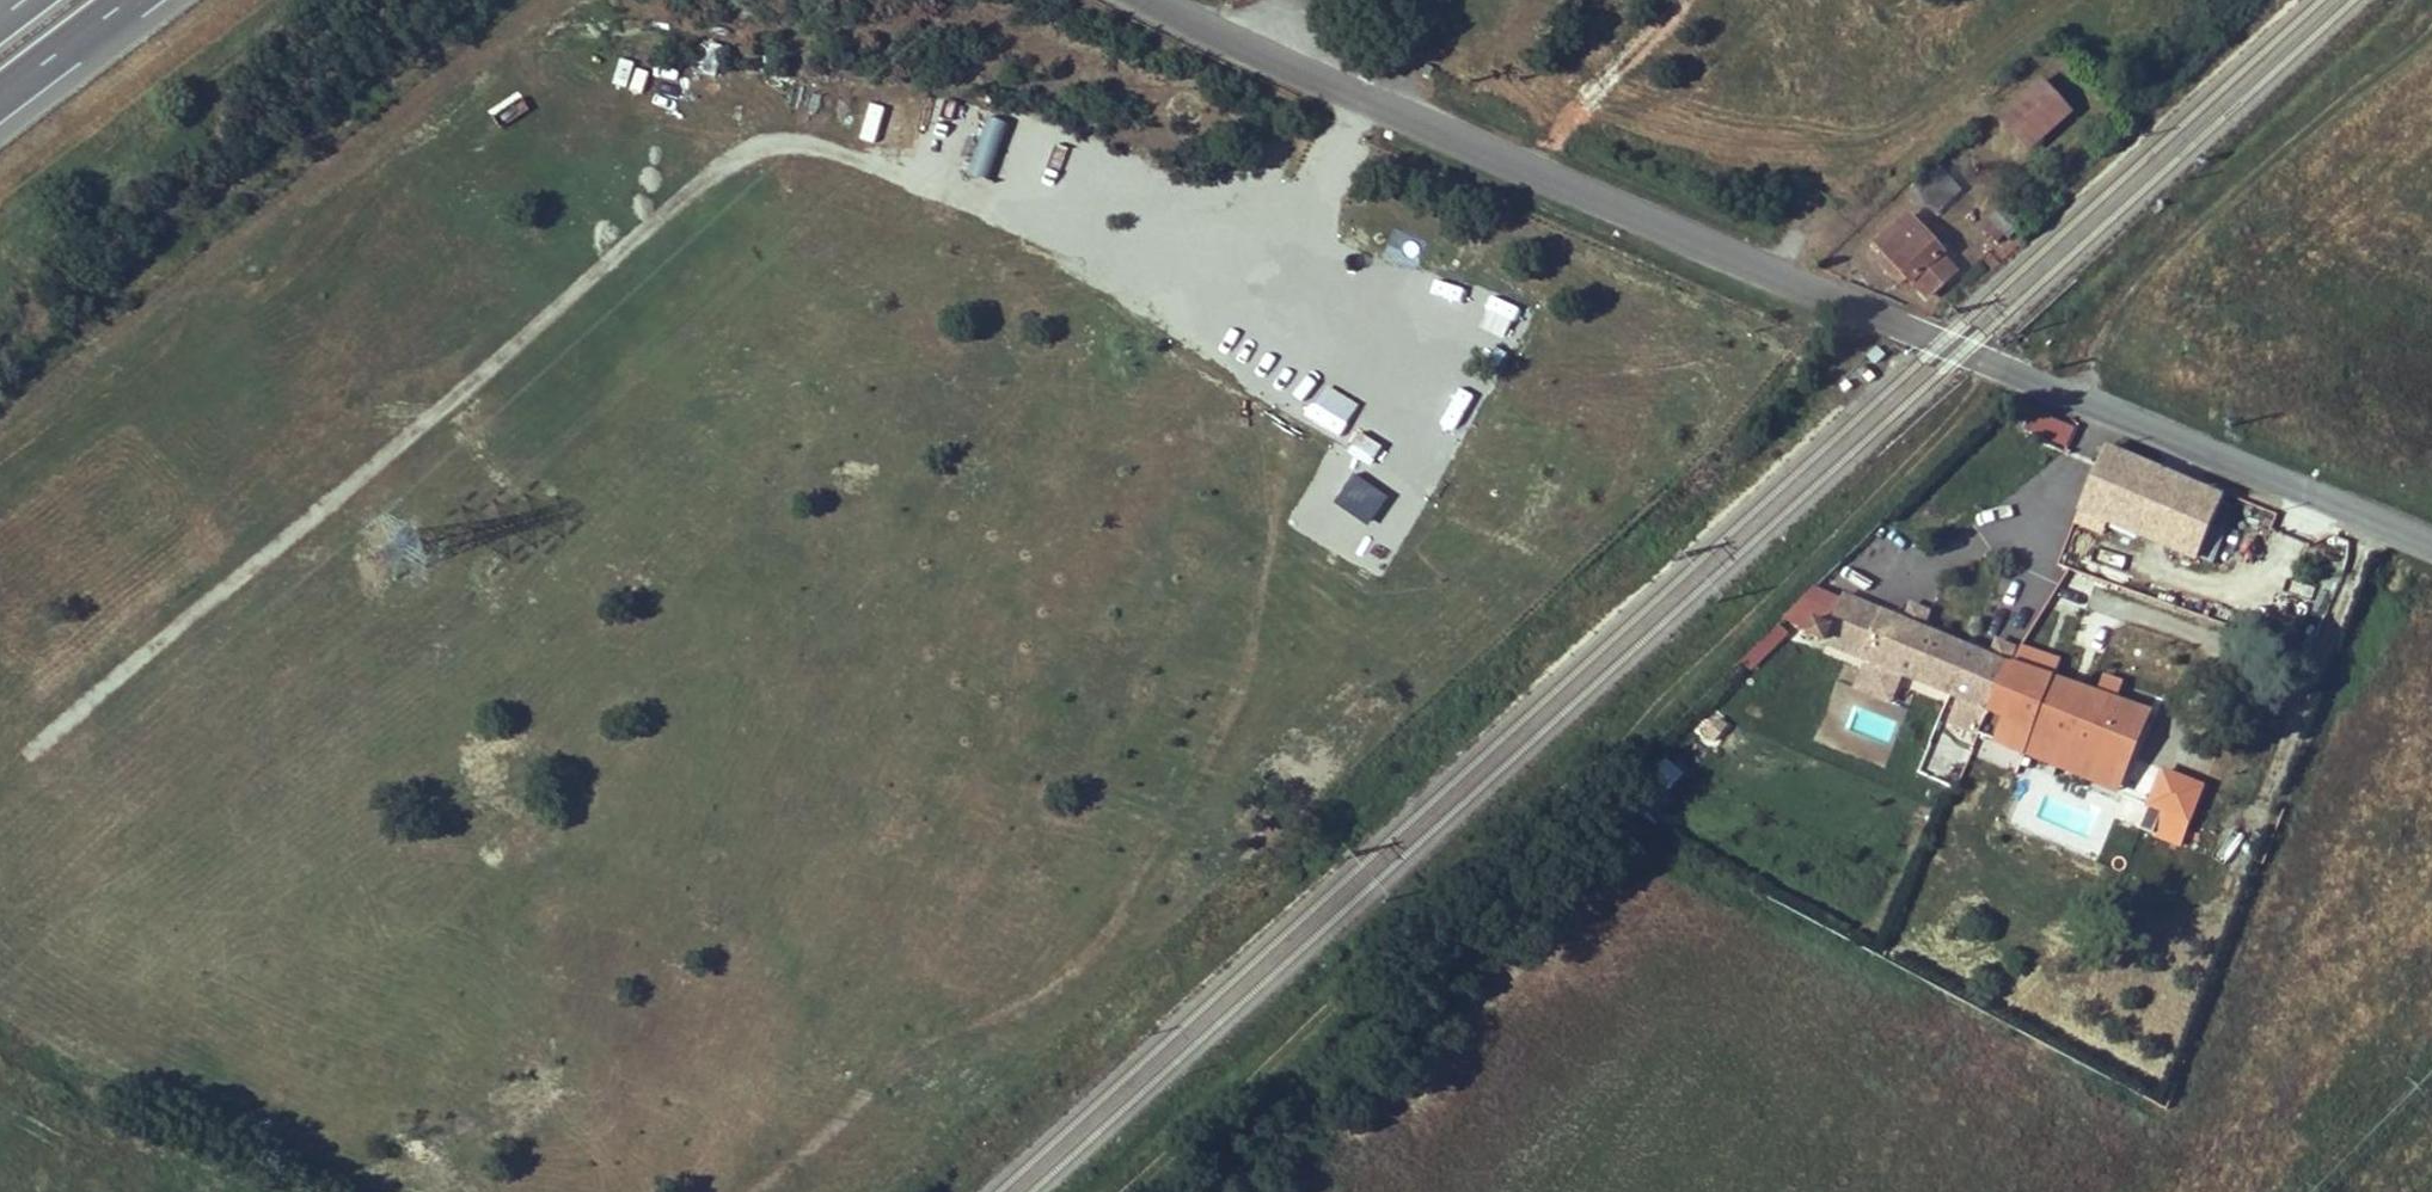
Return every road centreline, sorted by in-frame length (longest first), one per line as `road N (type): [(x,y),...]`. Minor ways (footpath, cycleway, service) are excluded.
road 1 (unclassified): [(1155,0),(1658,224),(2431,542)]
road 2 (motorway): [(0,100),(131,0)]

